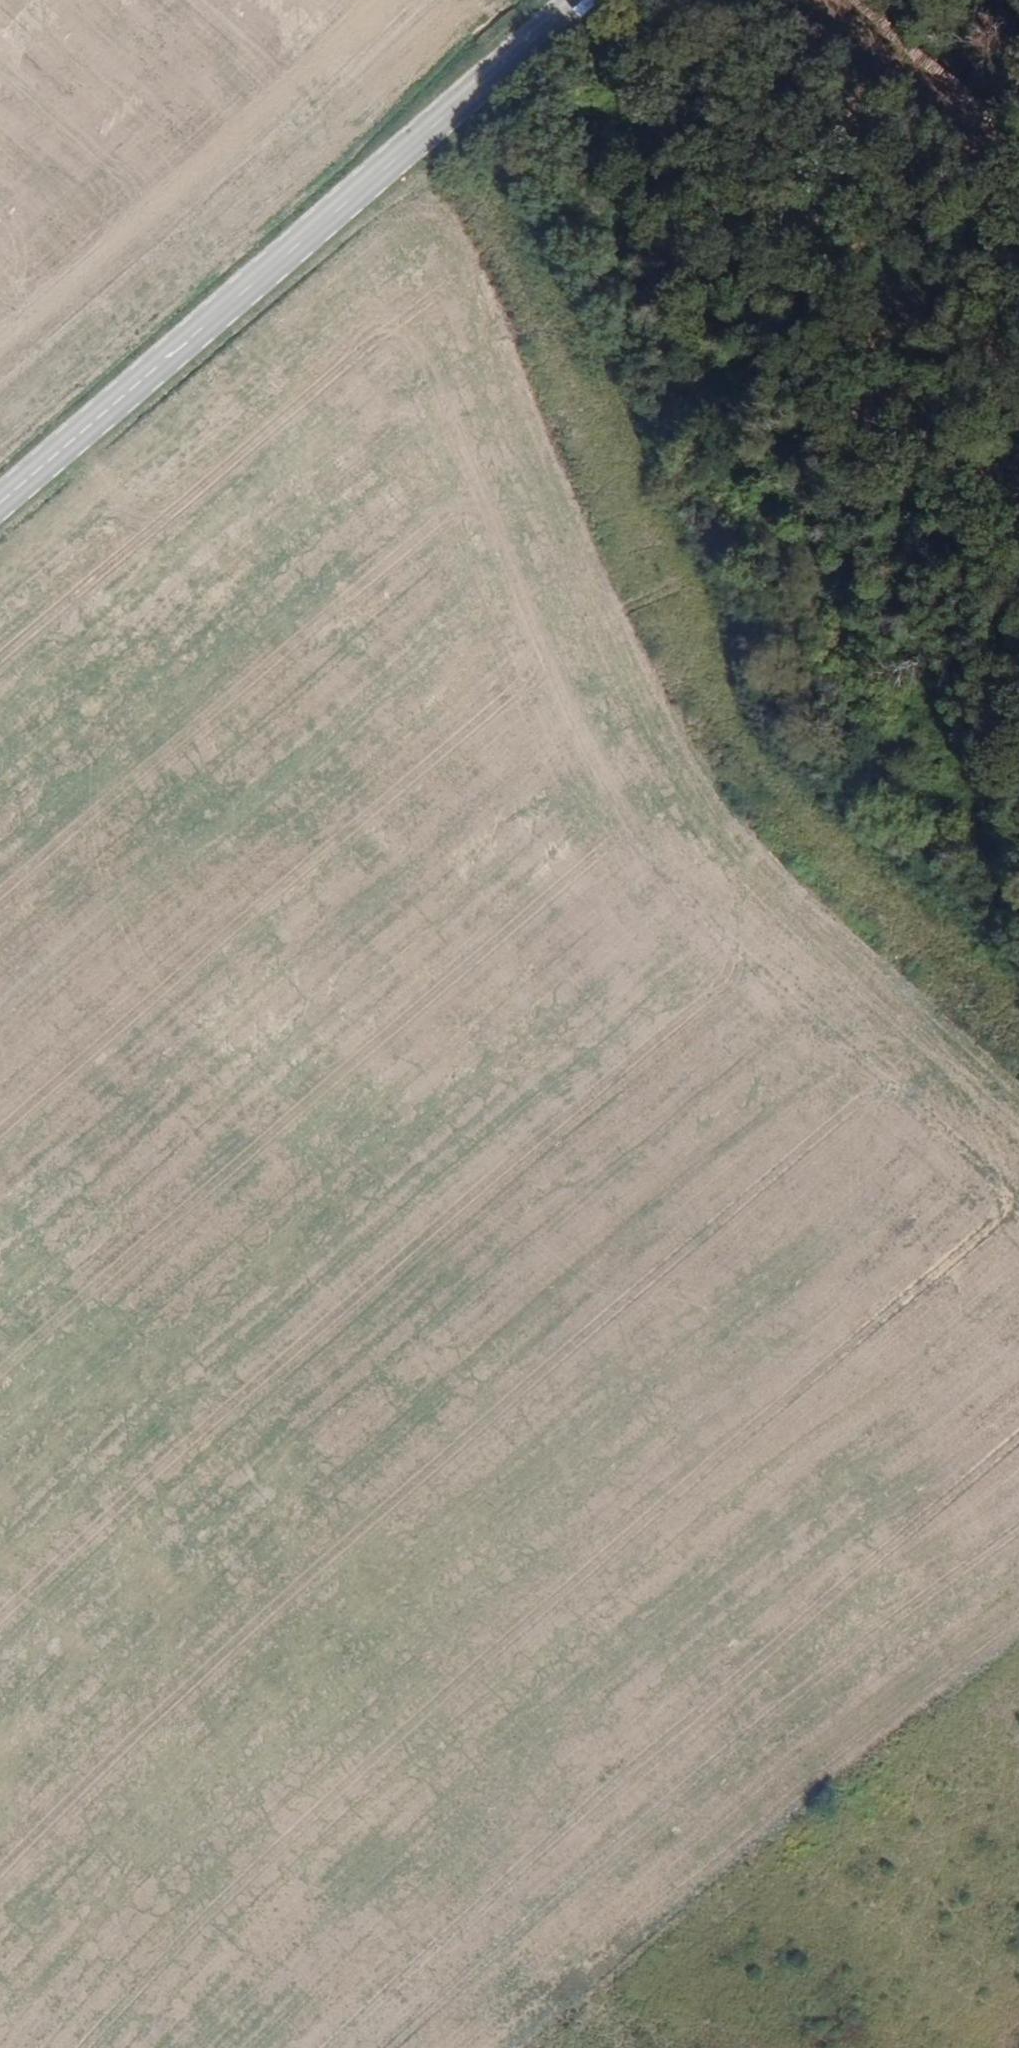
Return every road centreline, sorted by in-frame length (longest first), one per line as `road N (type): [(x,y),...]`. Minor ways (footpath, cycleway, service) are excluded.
road 1 (primary): [(584,0),(0,501)]
road 2 (track): [(808,0),(1018,173)]

